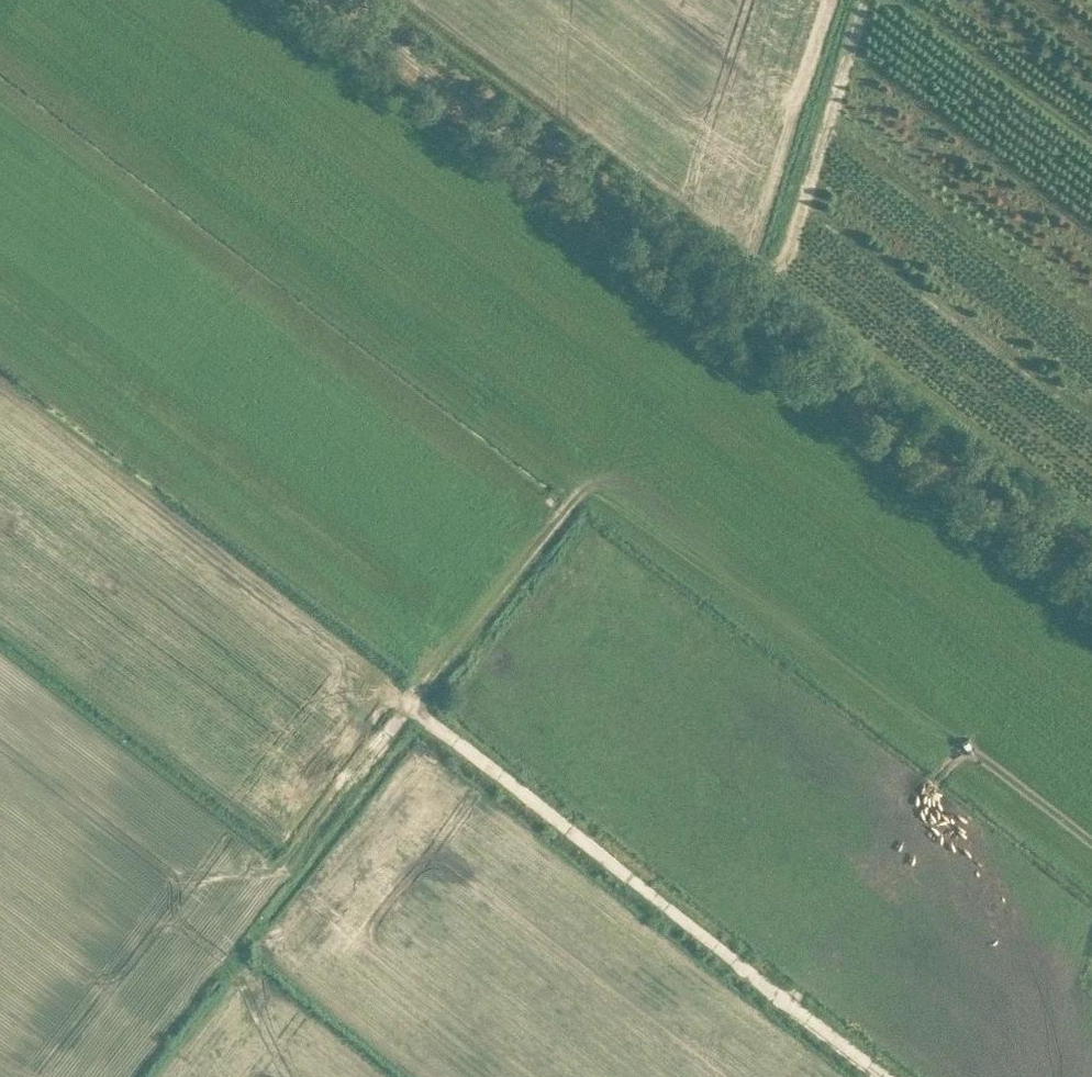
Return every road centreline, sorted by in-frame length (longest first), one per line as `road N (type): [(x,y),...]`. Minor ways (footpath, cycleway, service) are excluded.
road 1 (track): [(331,0),(1091,568)]

